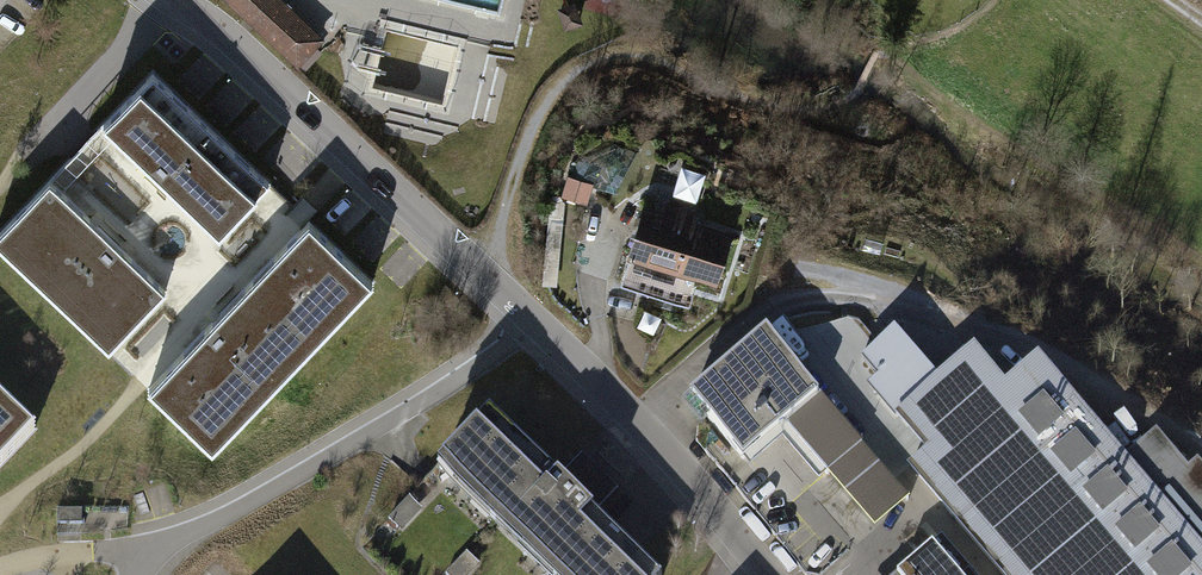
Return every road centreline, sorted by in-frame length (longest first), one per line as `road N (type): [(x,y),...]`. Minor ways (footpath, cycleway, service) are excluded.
road 1 (residential): [(541,332),(175,0)]
road 2 (residential): [(151,557),(286,488),(541,332)]
road 3 (residential): [(769,574),(734,528),(541,332)]

